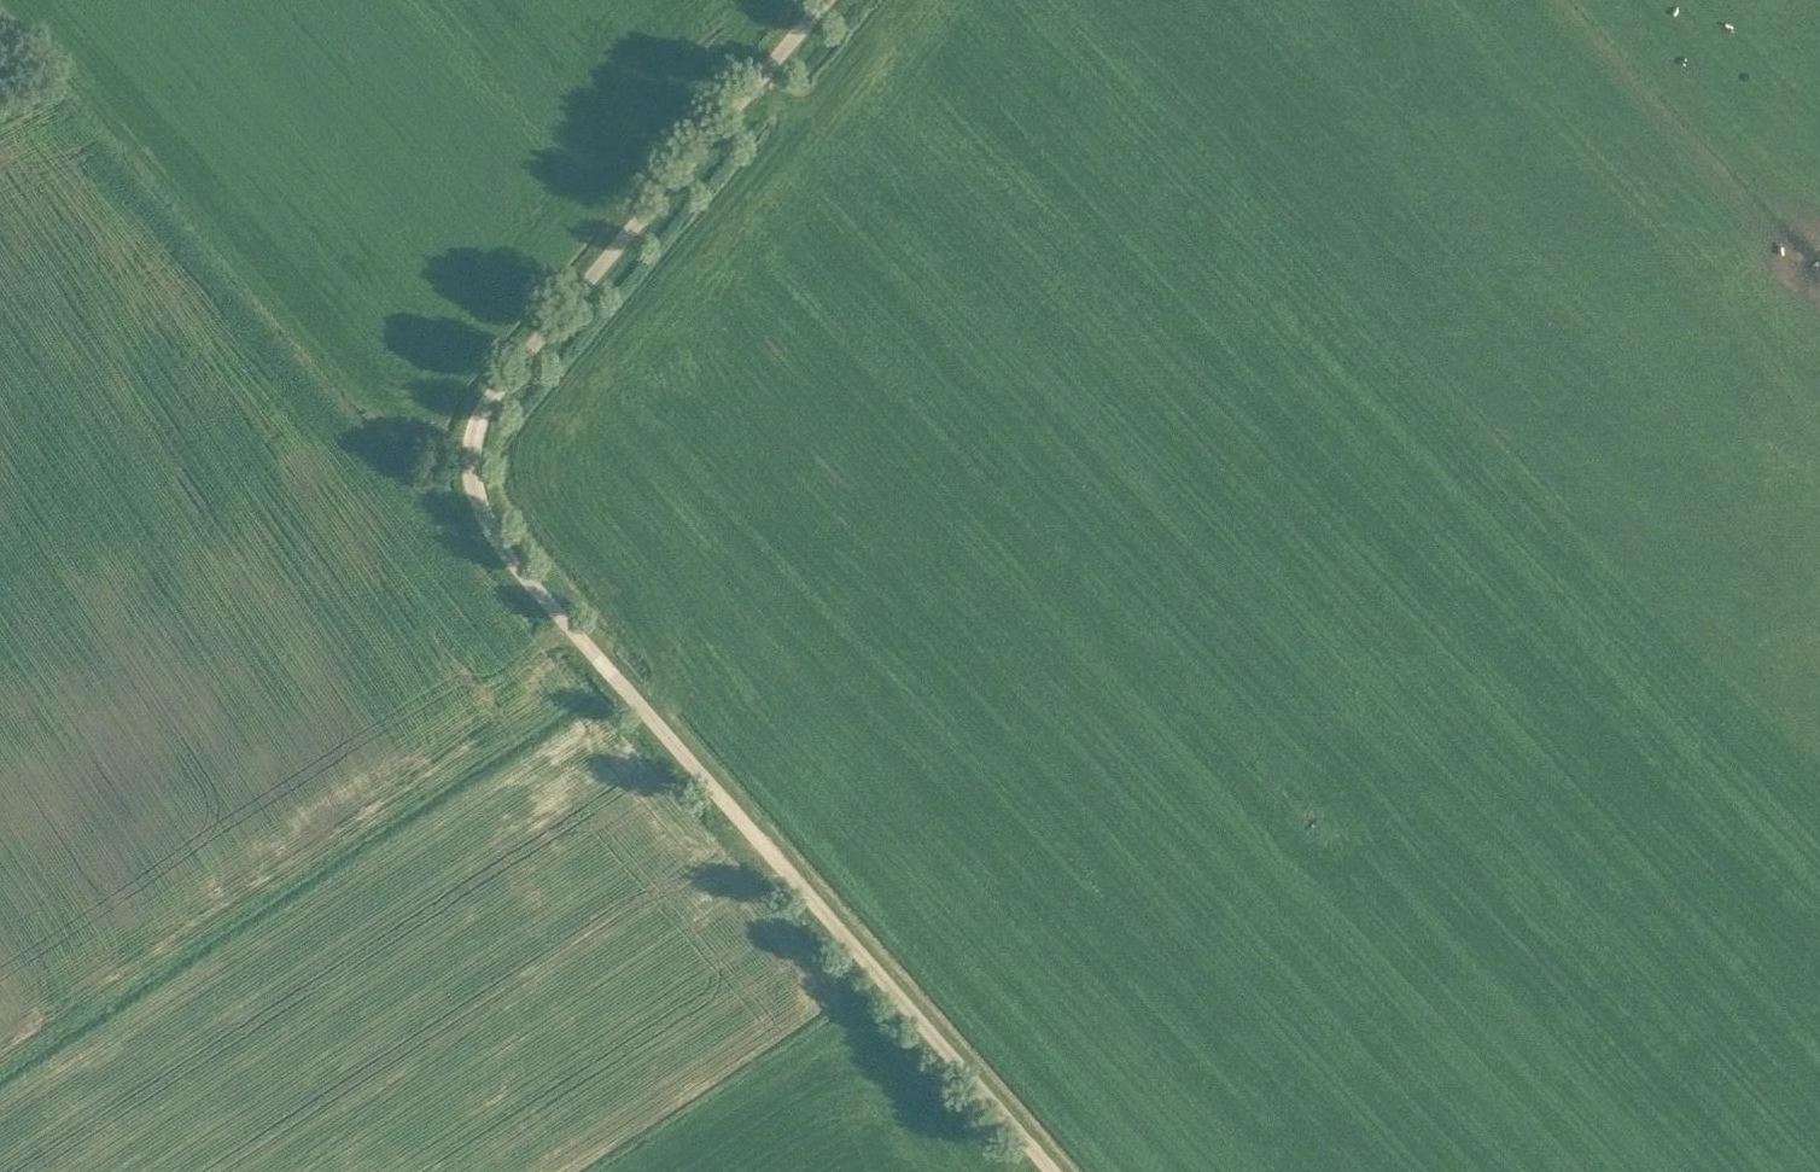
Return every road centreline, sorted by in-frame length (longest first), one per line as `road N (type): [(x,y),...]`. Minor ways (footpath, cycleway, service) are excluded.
road 1 (unclassified): [(820,0),(484,398),(472,470),(499,530),(561,616),(1054,1171)]

